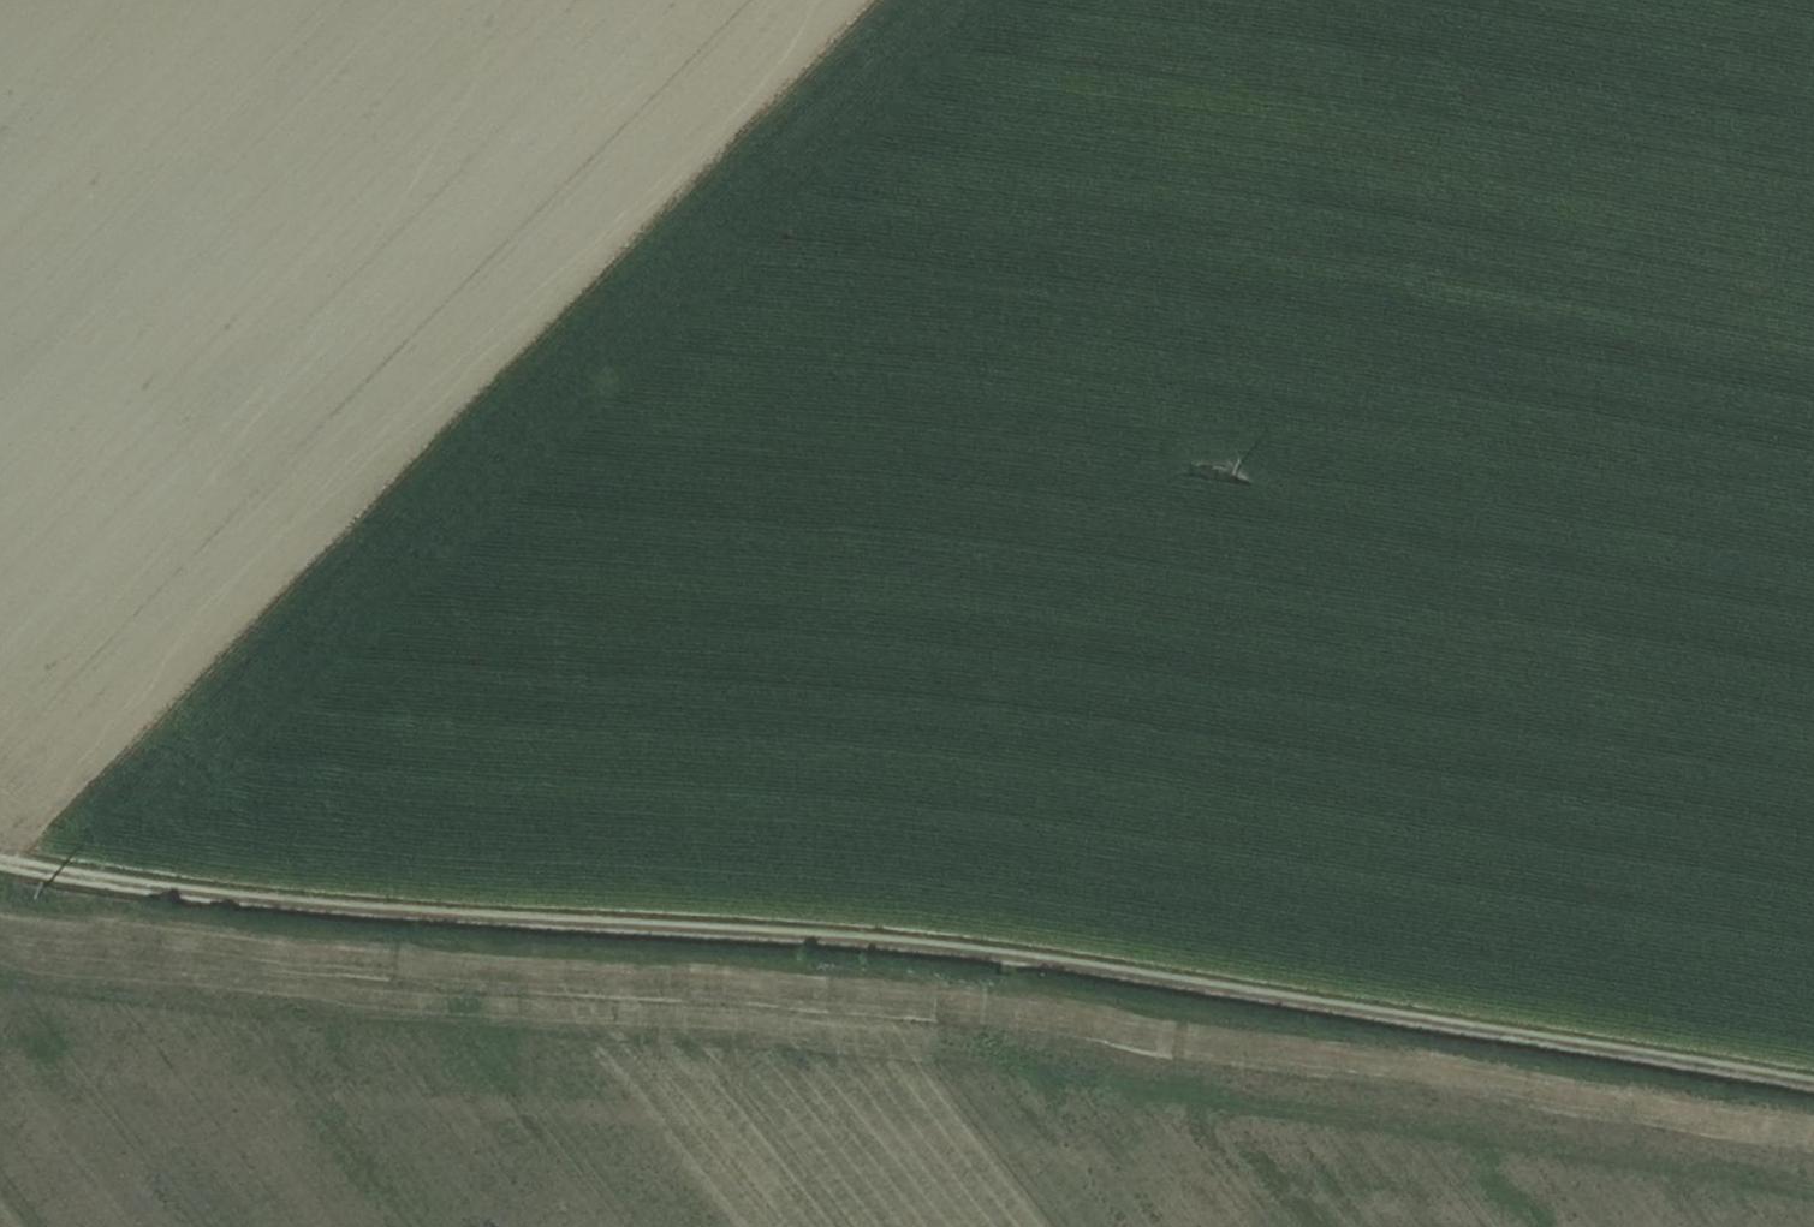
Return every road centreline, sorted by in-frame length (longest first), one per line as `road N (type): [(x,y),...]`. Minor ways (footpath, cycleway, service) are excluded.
road 1 (track): [(1813,1087),(981,950),(486,920),(132,886),(0,862)]

